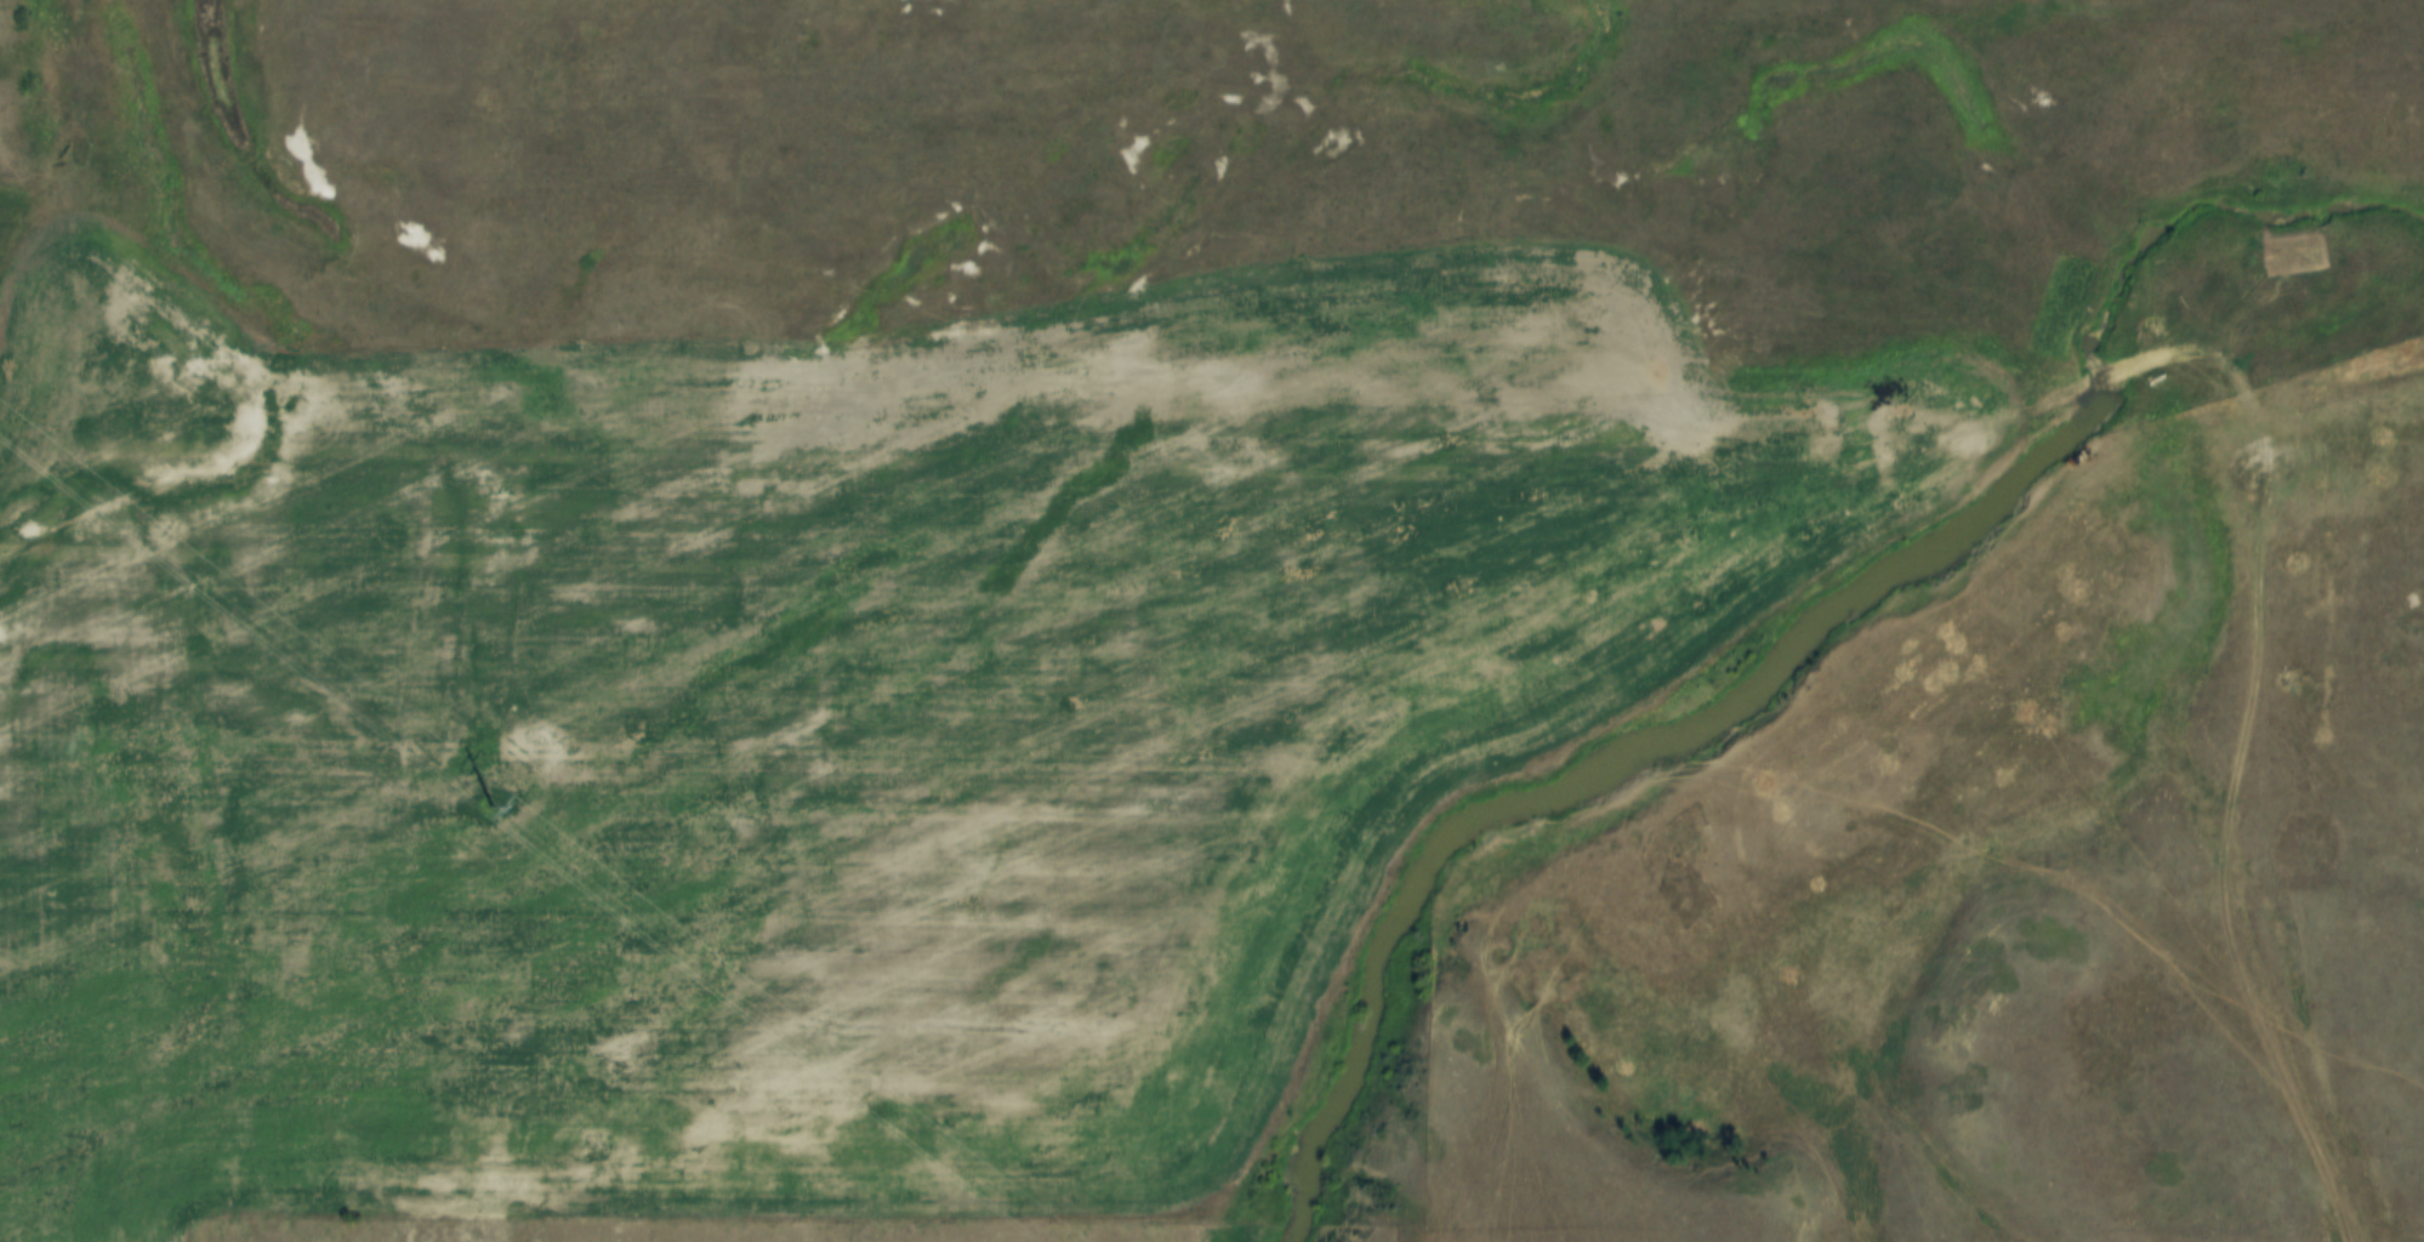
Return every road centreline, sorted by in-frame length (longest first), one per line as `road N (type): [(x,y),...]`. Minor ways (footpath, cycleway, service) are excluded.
road 1 (track): [(2357,1241),(2301,1098),(2162,946),(2086,885),(1746,779)]

